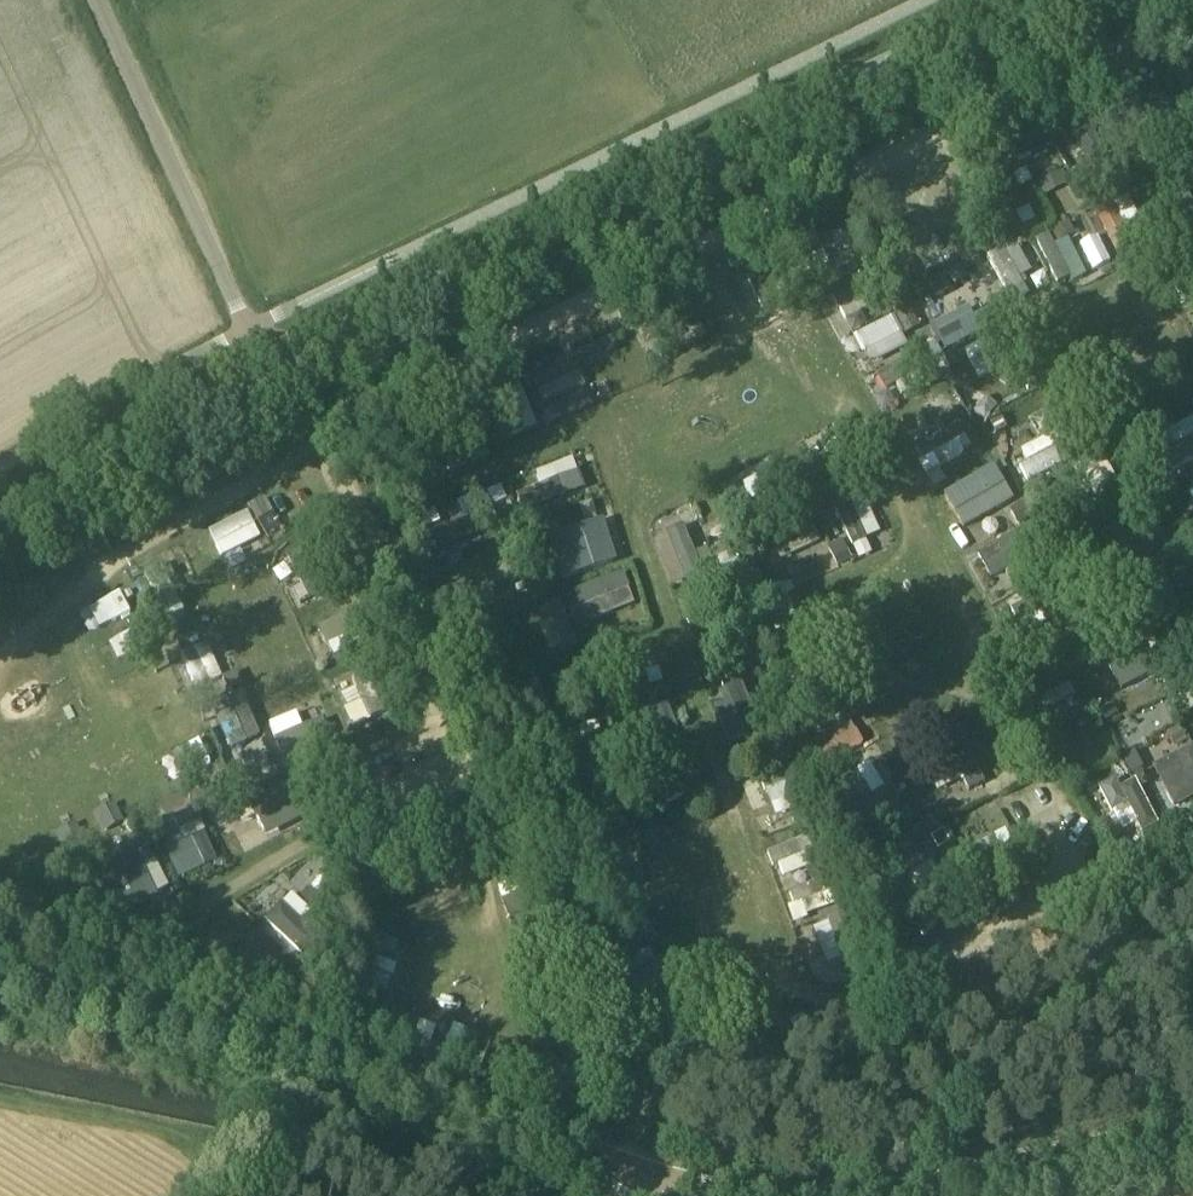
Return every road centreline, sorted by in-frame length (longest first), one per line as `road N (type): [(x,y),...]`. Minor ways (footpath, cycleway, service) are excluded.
road 1 (tertiary): [(271,367),(1003,0)]
road 2 (unclassified): [(630,1178),(310,1057),(0,987)]
road 3 (unclassified): [(630,1178),(902,1178),(1192,1116)]
road 4 (unclassified): [(271,367),(104,0)]
road 5 (tertiary): [(0,523),(271,367)]

